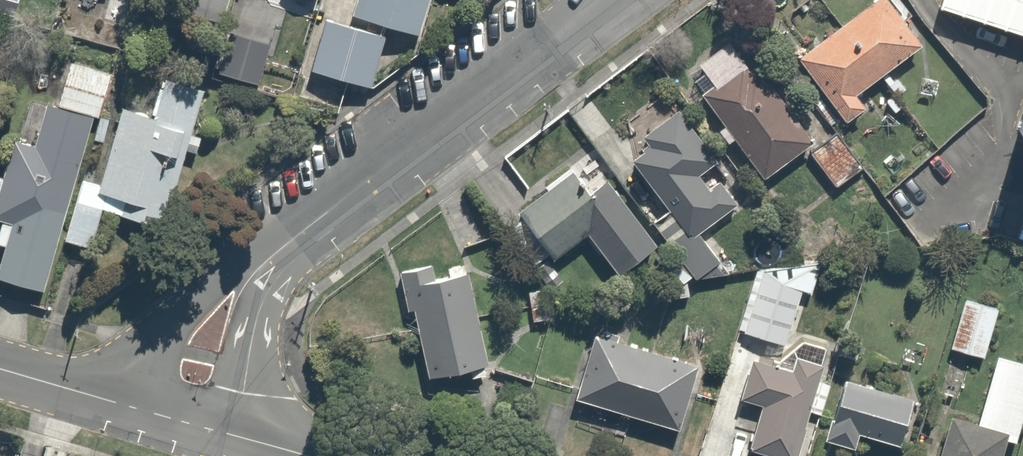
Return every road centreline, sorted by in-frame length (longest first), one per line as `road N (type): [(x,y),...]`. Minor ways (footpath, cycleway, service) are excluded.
road 1 (residential): [(600,0),(292,241)]
road 2 (residential): [(81,391),(122,370),(247,264),(292,241)]
road 3 (residential): [(292,241),(252,343),(245,439)]
road 4 (unclassified): [(245,439),(81,391)]

